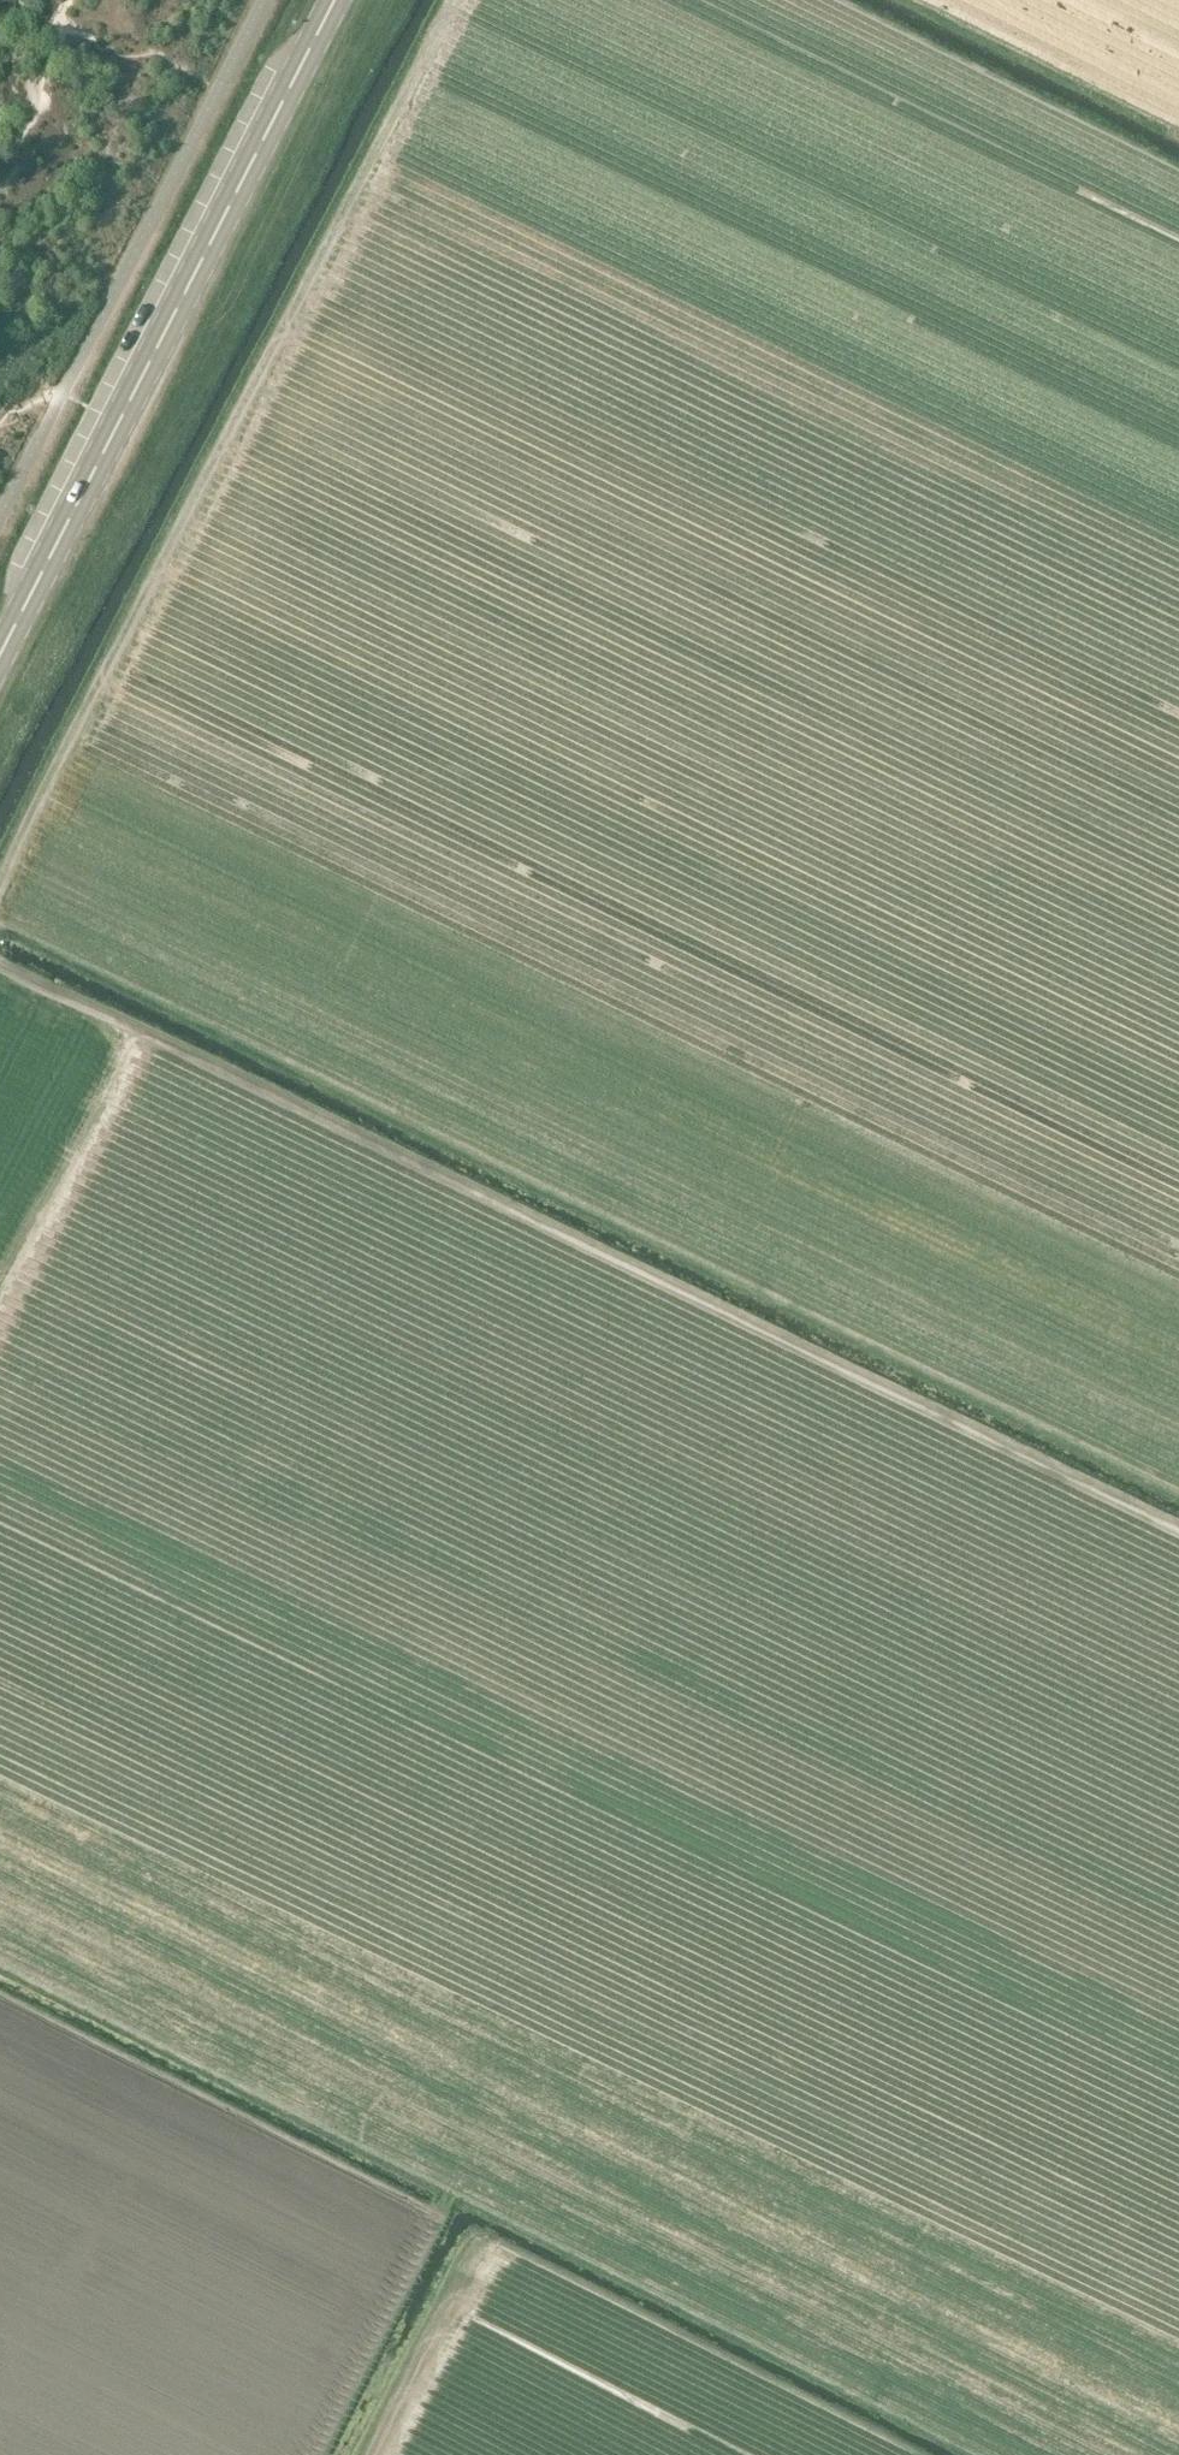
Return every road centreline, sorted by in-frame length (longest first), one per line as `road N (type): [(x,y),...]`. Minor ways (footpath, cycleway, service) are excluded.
road 1 (track): [(0,881),(456,0)]
road 2 (secondary): [(0,659),(336,0)]
road 3 (track): [(374,2454),(480,2250)]

